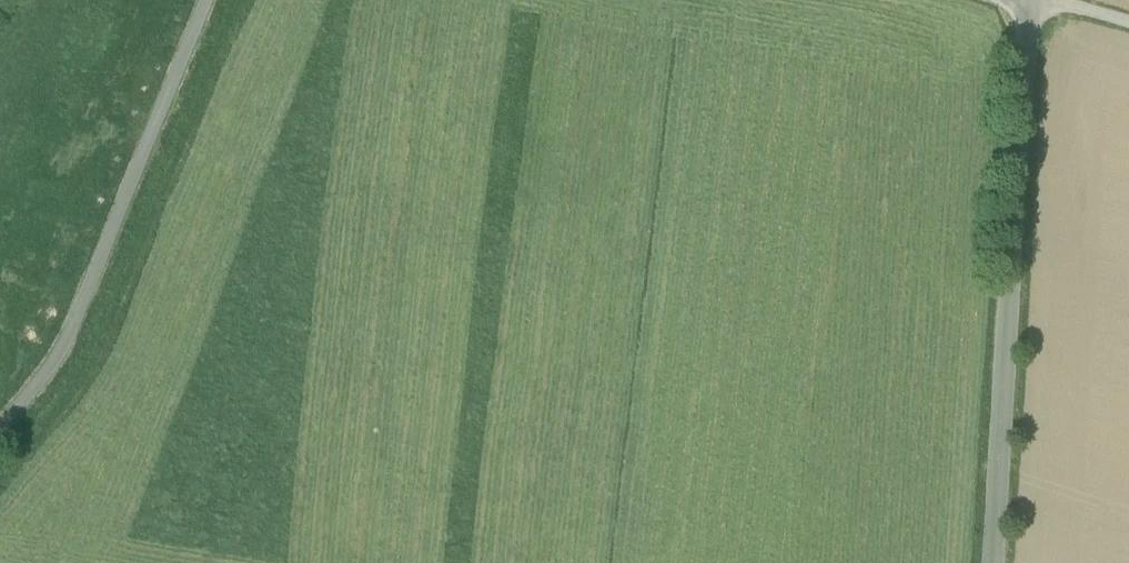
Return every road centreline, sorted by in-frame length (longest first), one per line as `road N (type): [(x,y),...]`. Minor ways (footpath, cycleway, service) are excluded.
road 1 (unclassified): [(993,562),(1030,0)]
road 2 (track): [(0,432),(57,364),(206,0)]

